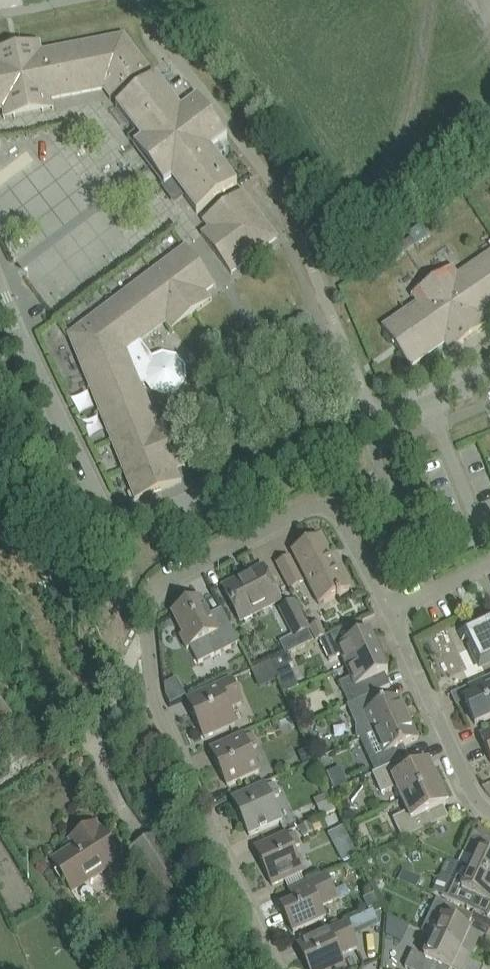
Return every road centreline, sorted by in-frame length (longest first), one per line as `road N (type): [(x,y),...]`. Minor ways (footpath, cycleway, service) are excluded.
road 1 (residential): [(278,968),(149,681),(155,589),(173,570),(304,506),(328,510),(347,528),(395,613)]
road 2 (unclassified): [(372,446),(138,541),(110,541),(80,505),(7,318)]
road 3 (unclassified): [(372,446),(371,412),(283,197),(151,30),(145,0)]
road 4 (residential): [(489,806),(471,783),(395,613)]
road 5 (track): [(0,792),(87,731),(118,687)]
road 6 (unclassified): [(485,544),(437,421)]

